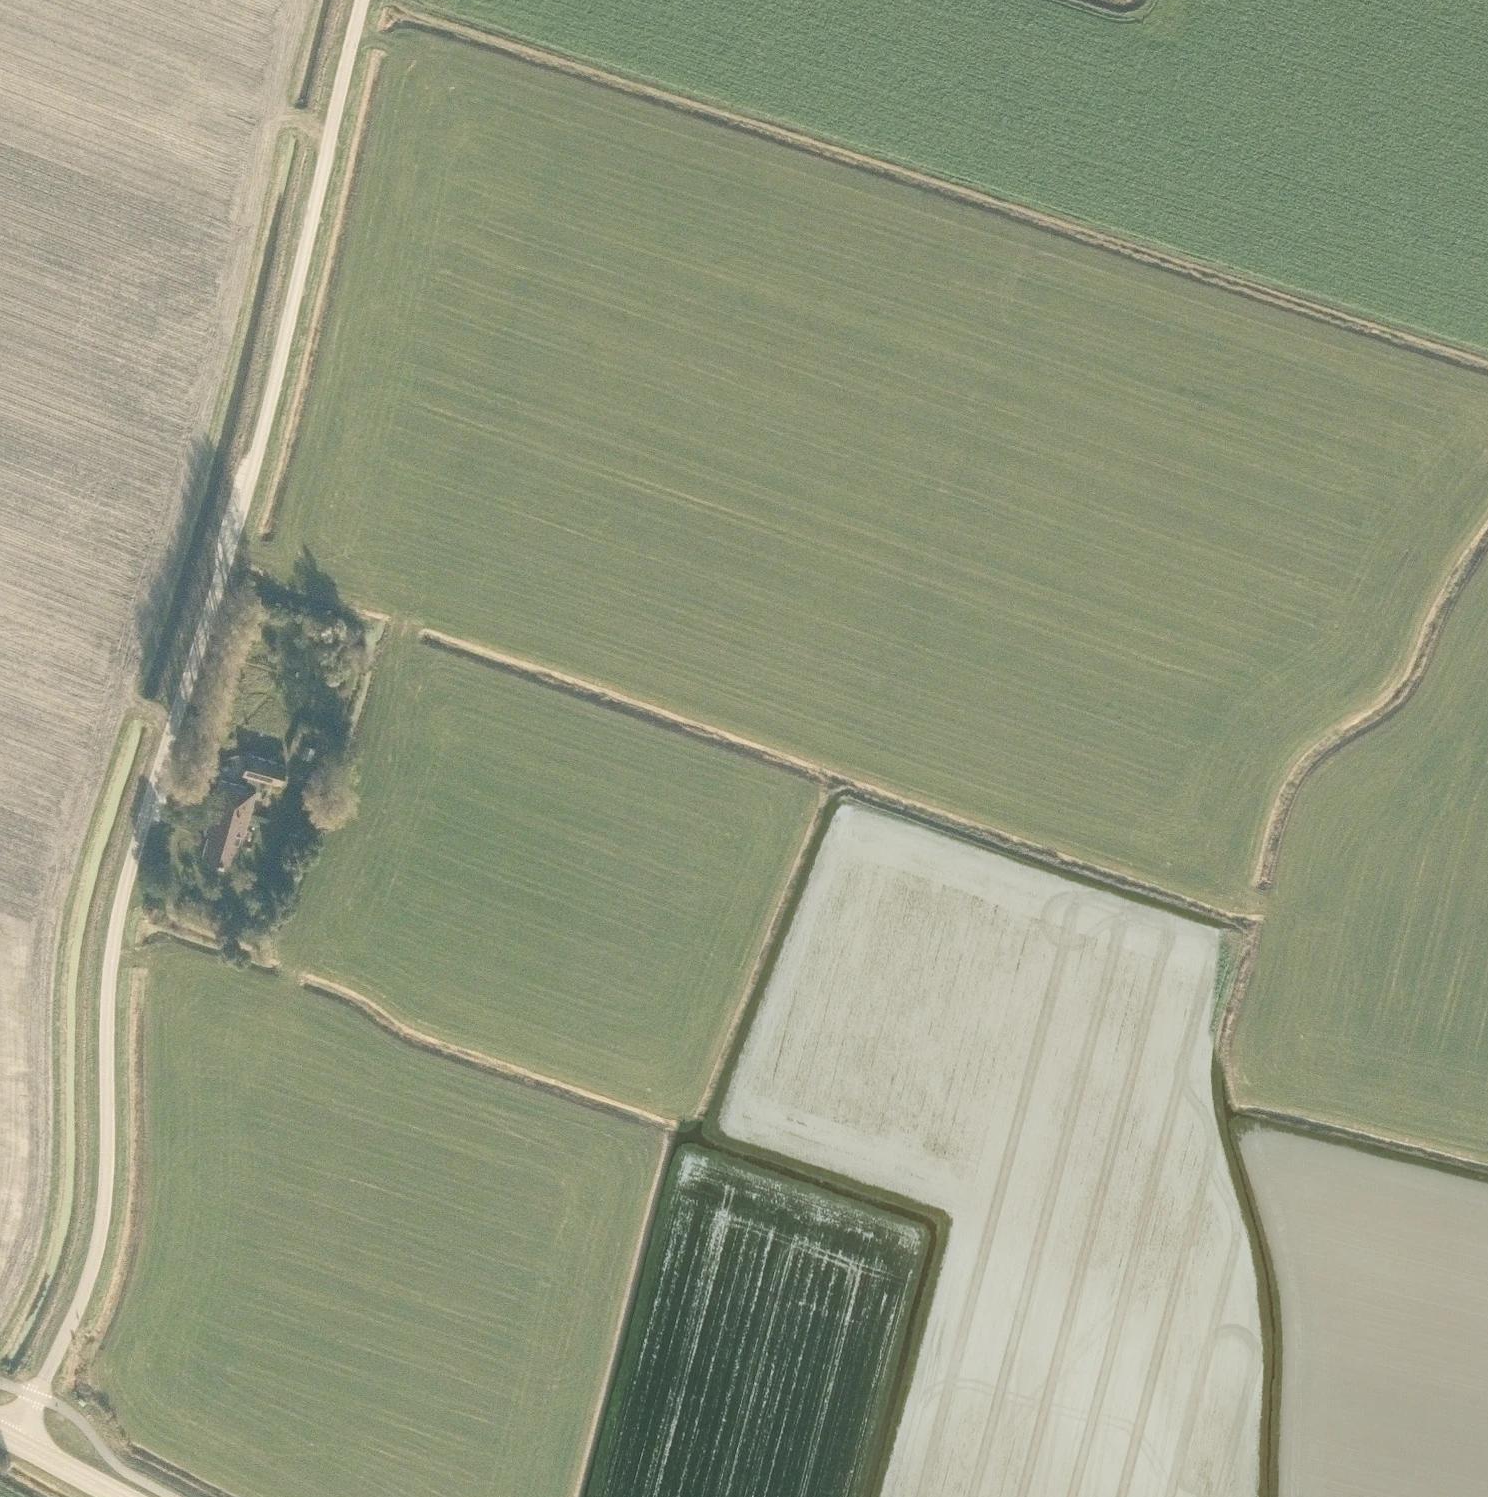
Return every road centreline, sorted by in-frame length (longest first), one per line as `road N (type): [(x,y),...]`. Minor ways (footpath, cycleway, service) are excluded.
road 1 (unclassified): [(14,1439),(98,1249),(121,903),(261,443),(364,0)]
road 2 (secondary): [(125,1496),(14,1439)]

